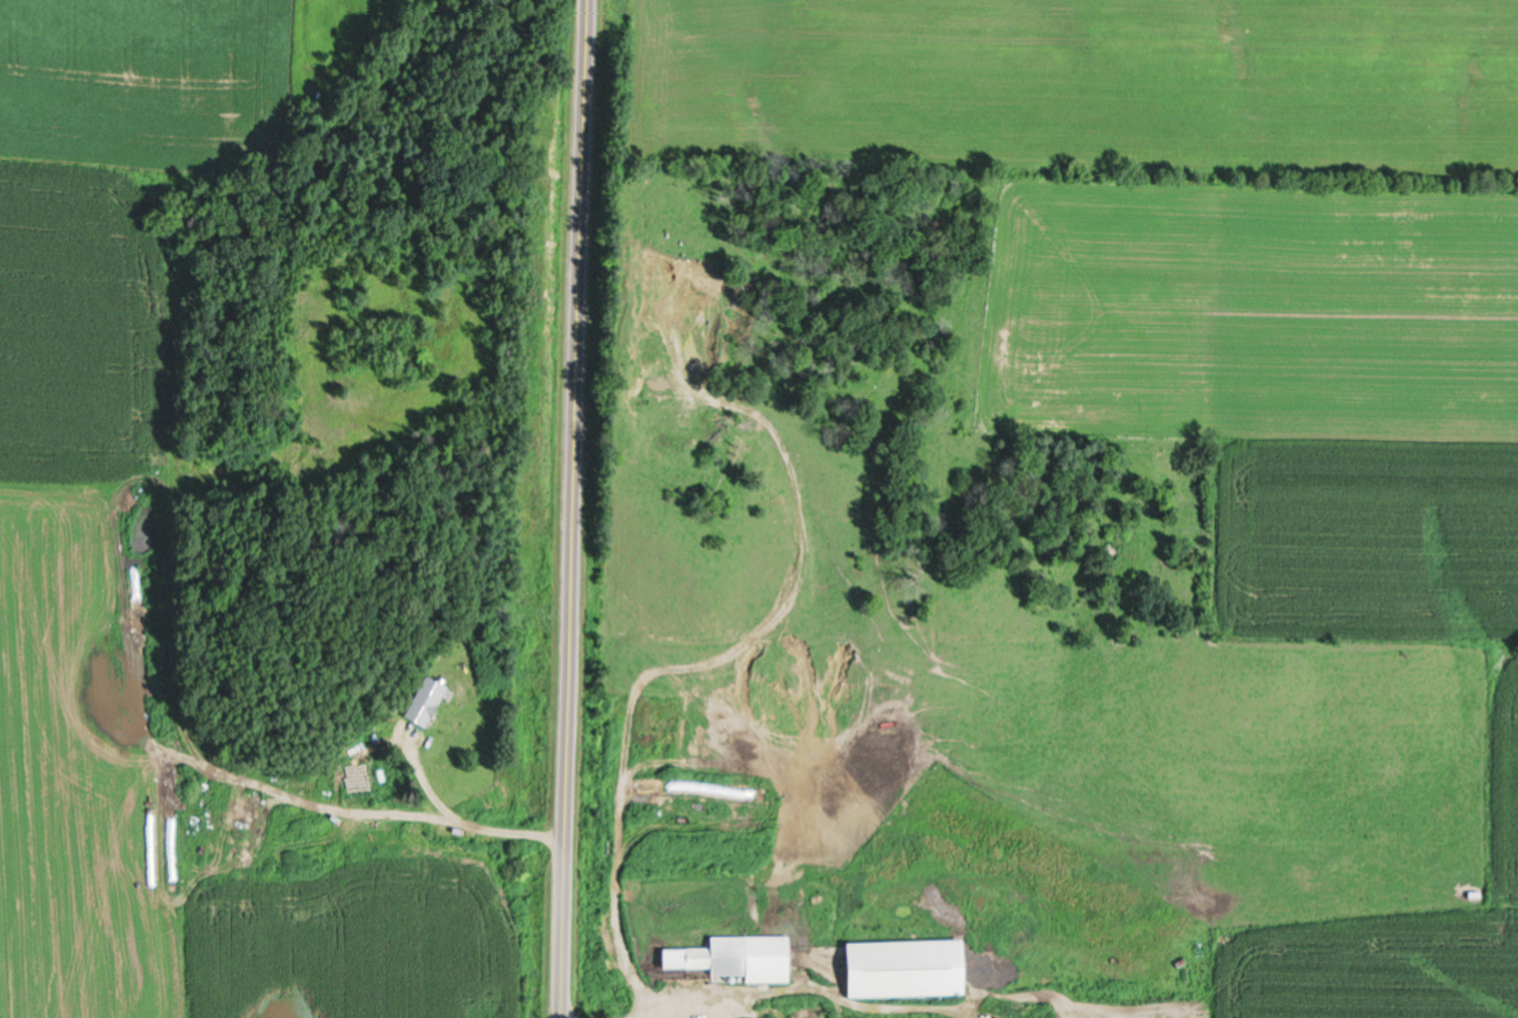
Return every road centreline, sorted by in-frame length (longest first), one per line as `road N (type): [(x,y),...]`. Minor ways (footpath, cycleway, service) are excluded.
road 1 (secondary): [(559,1017),(582,0)]

